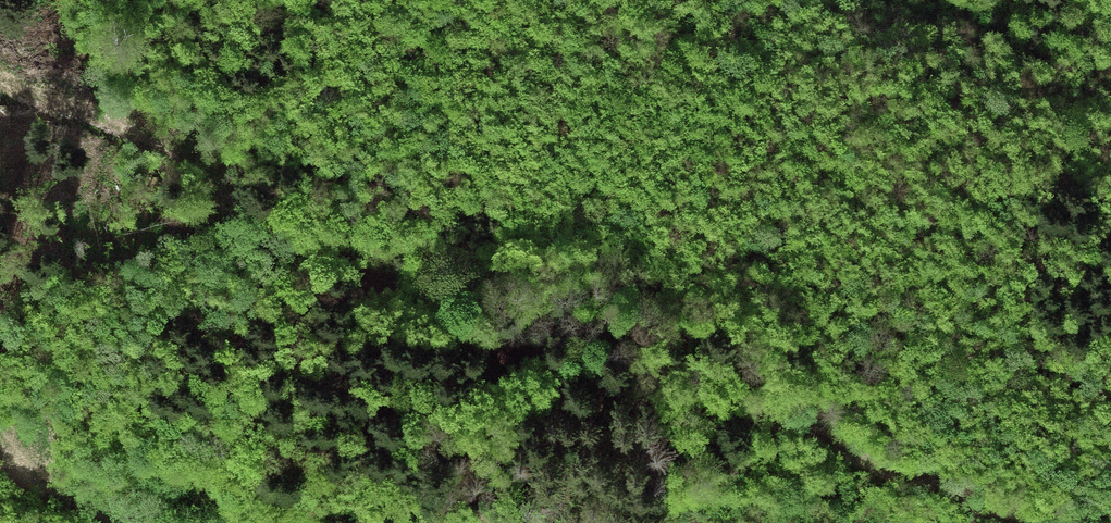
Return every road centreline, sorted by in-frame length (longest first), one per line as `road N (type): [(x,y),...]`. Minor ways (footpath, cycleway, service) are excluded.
road 1 (track): [(0,55),(144,132),(287,228),(816,436),(1007,522)]
road 2 (track): [(0,428),(121,522)]

